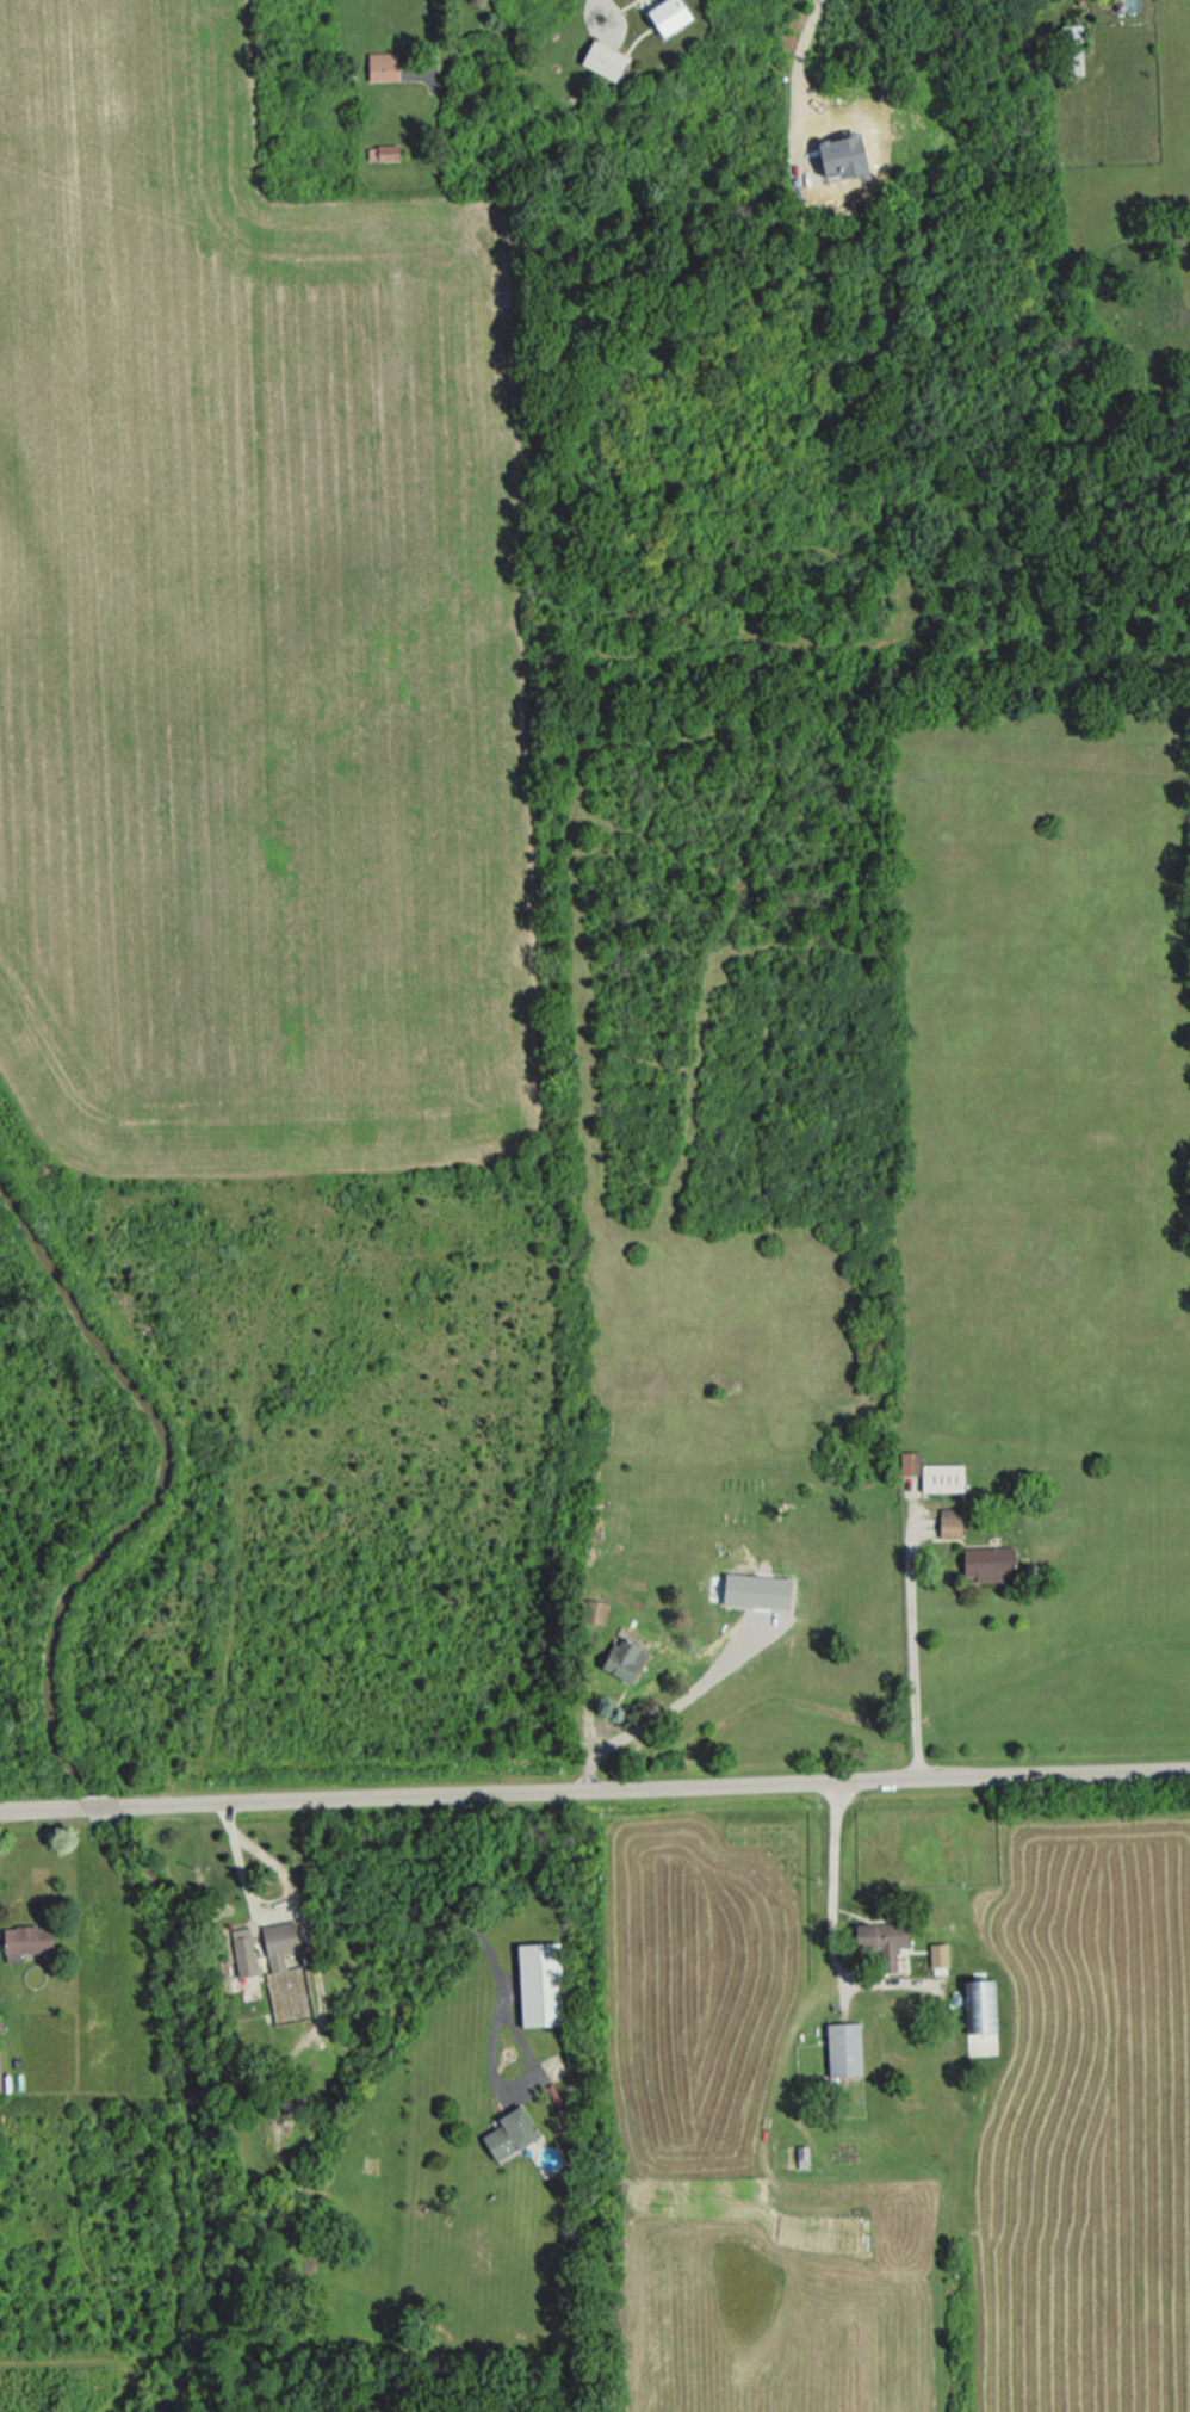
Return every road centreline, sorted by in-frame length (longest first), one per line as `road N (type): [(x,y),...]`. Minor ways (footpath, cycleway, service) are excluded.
road 1 (residential): [(117,1804),(1189,1768)]

